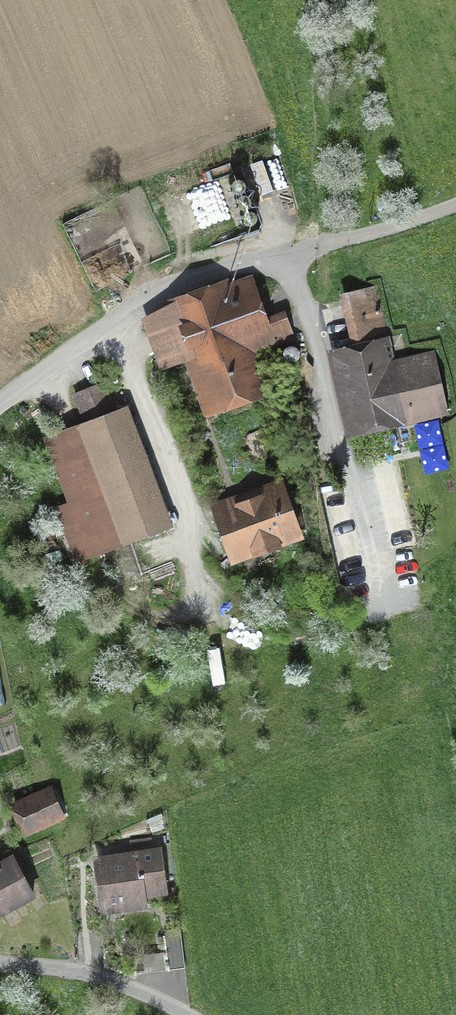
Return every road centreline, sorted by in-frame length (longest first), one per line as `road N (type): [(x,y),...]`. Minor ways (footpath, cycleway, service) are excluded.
road 1 (track): [(127,573),(140,598),(164,617),(179,619),(198,606),(188,526),(111,320)]
road 2 (residential): [(289,252),(158,292),(0,405)]
road 3 (track): [(310,247),(325,0)]
road 4 (unclassified): [(0,965),(74,969),(186,1014)]
road 5 (track): [(455,205),(310,247)]

